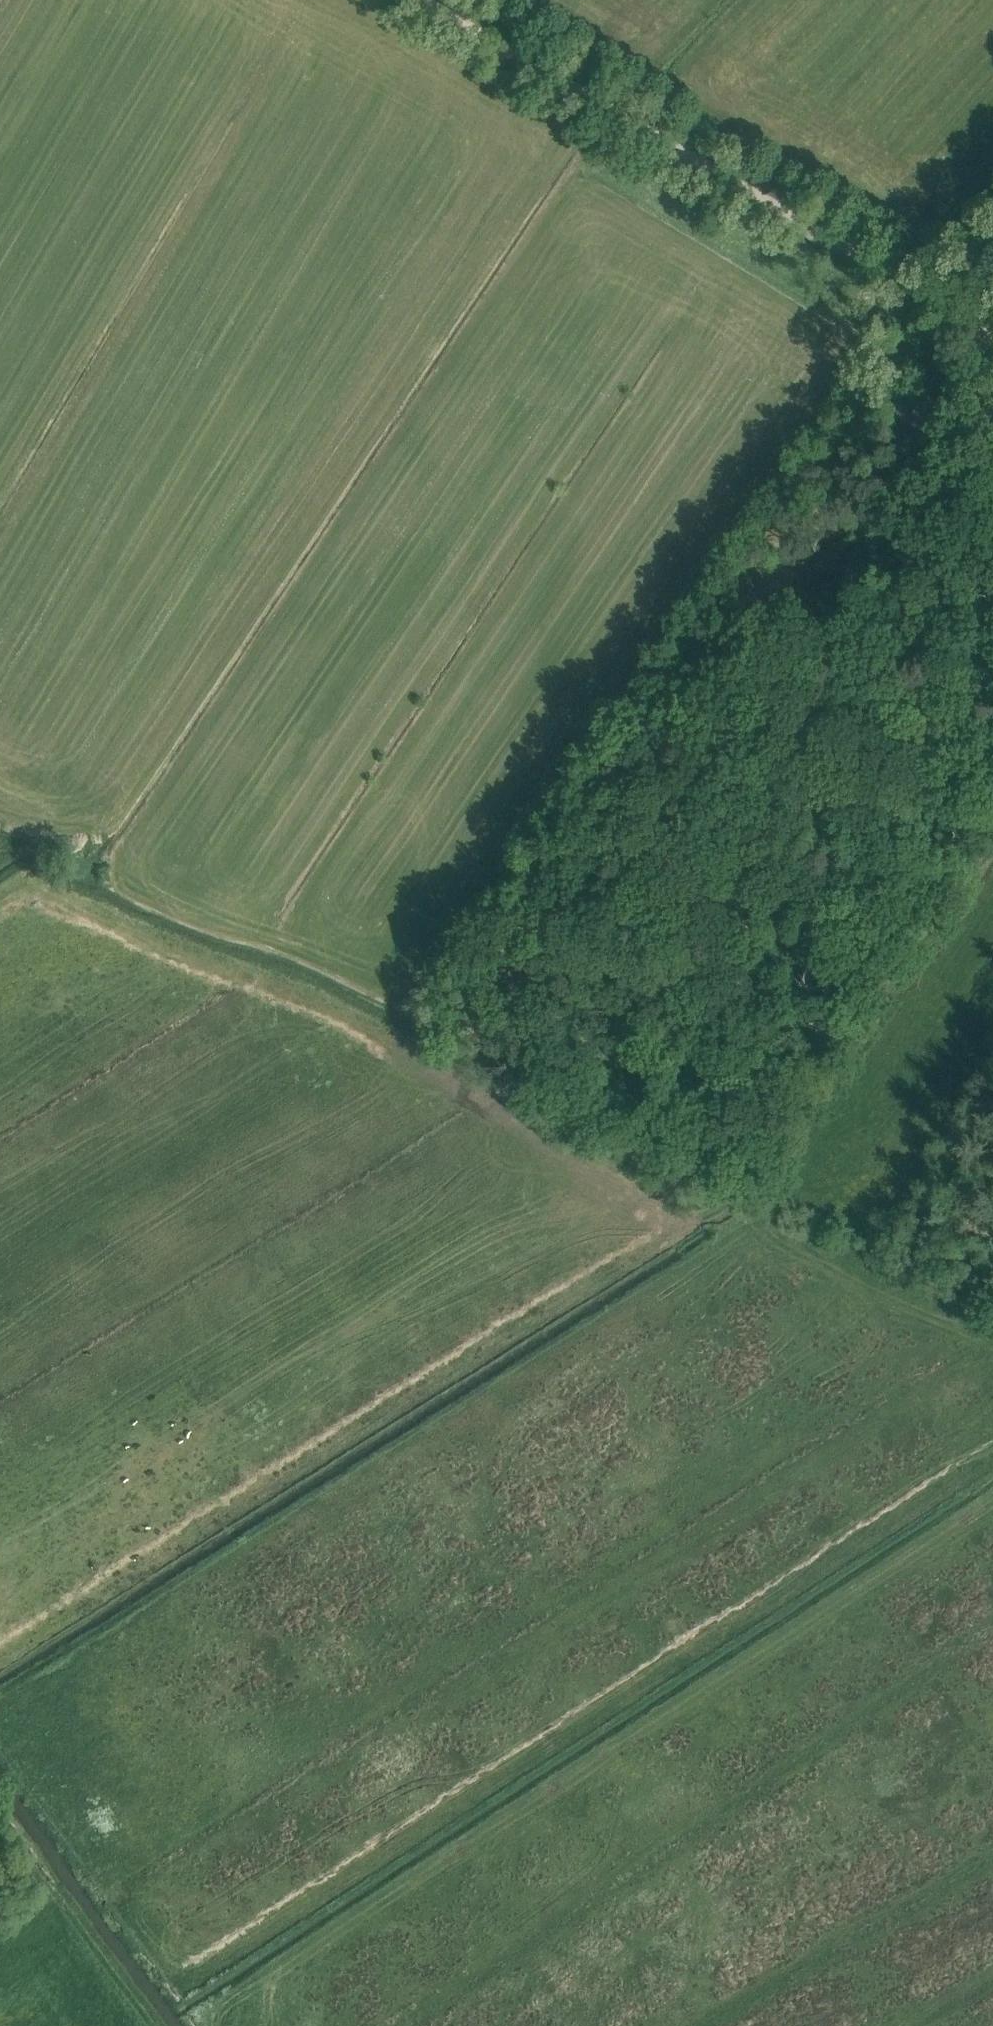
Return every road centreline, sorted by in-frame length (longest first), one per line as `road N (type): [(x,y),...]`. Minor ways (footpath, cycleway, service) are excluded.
road 1 (track): [(992,333),(429,0)]

